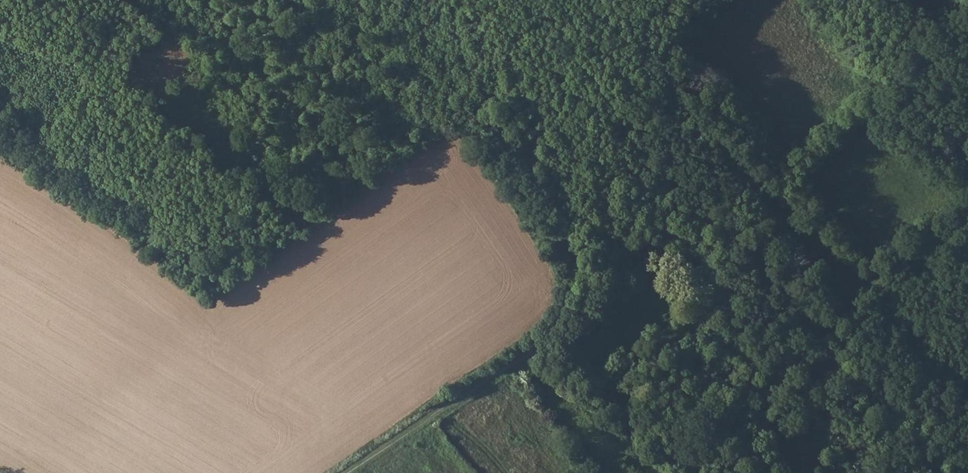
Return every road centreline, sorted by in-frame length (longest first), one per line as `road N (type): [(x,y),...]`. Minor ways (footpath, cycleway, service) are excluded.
road 1 (track): [(348,472),(530,353)]

